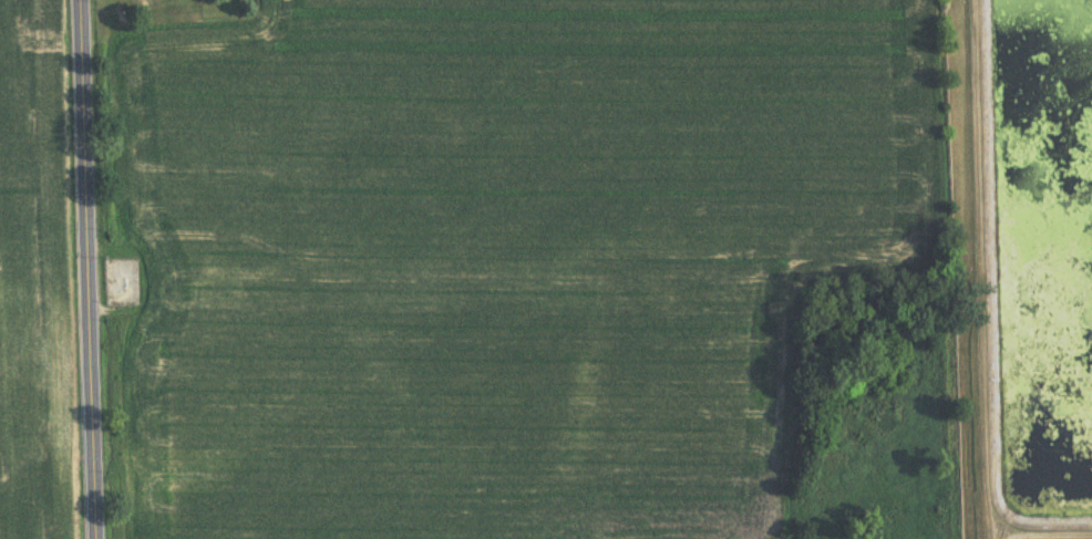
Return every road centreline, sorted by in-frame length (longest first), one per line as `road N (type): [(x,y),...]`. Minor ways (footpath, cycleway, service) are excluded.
road 1 (tertiary): [(79,0),(99,538)]

